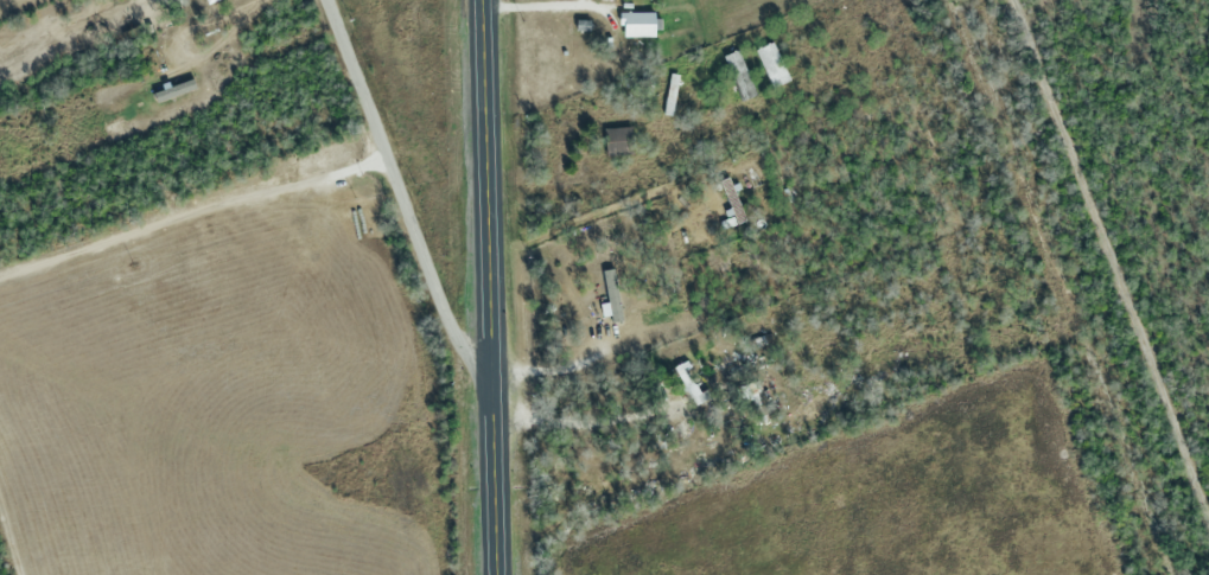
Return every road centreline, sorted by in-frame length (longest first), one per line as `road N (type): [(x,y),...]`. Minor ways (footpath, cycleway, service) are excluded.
road 1 (trunk): [(484,0),(499,574)]
road 2 (track): [(1208,522),(1013,0)]
road 3 (residential): [(495,398),(458,345),(324,0)]

